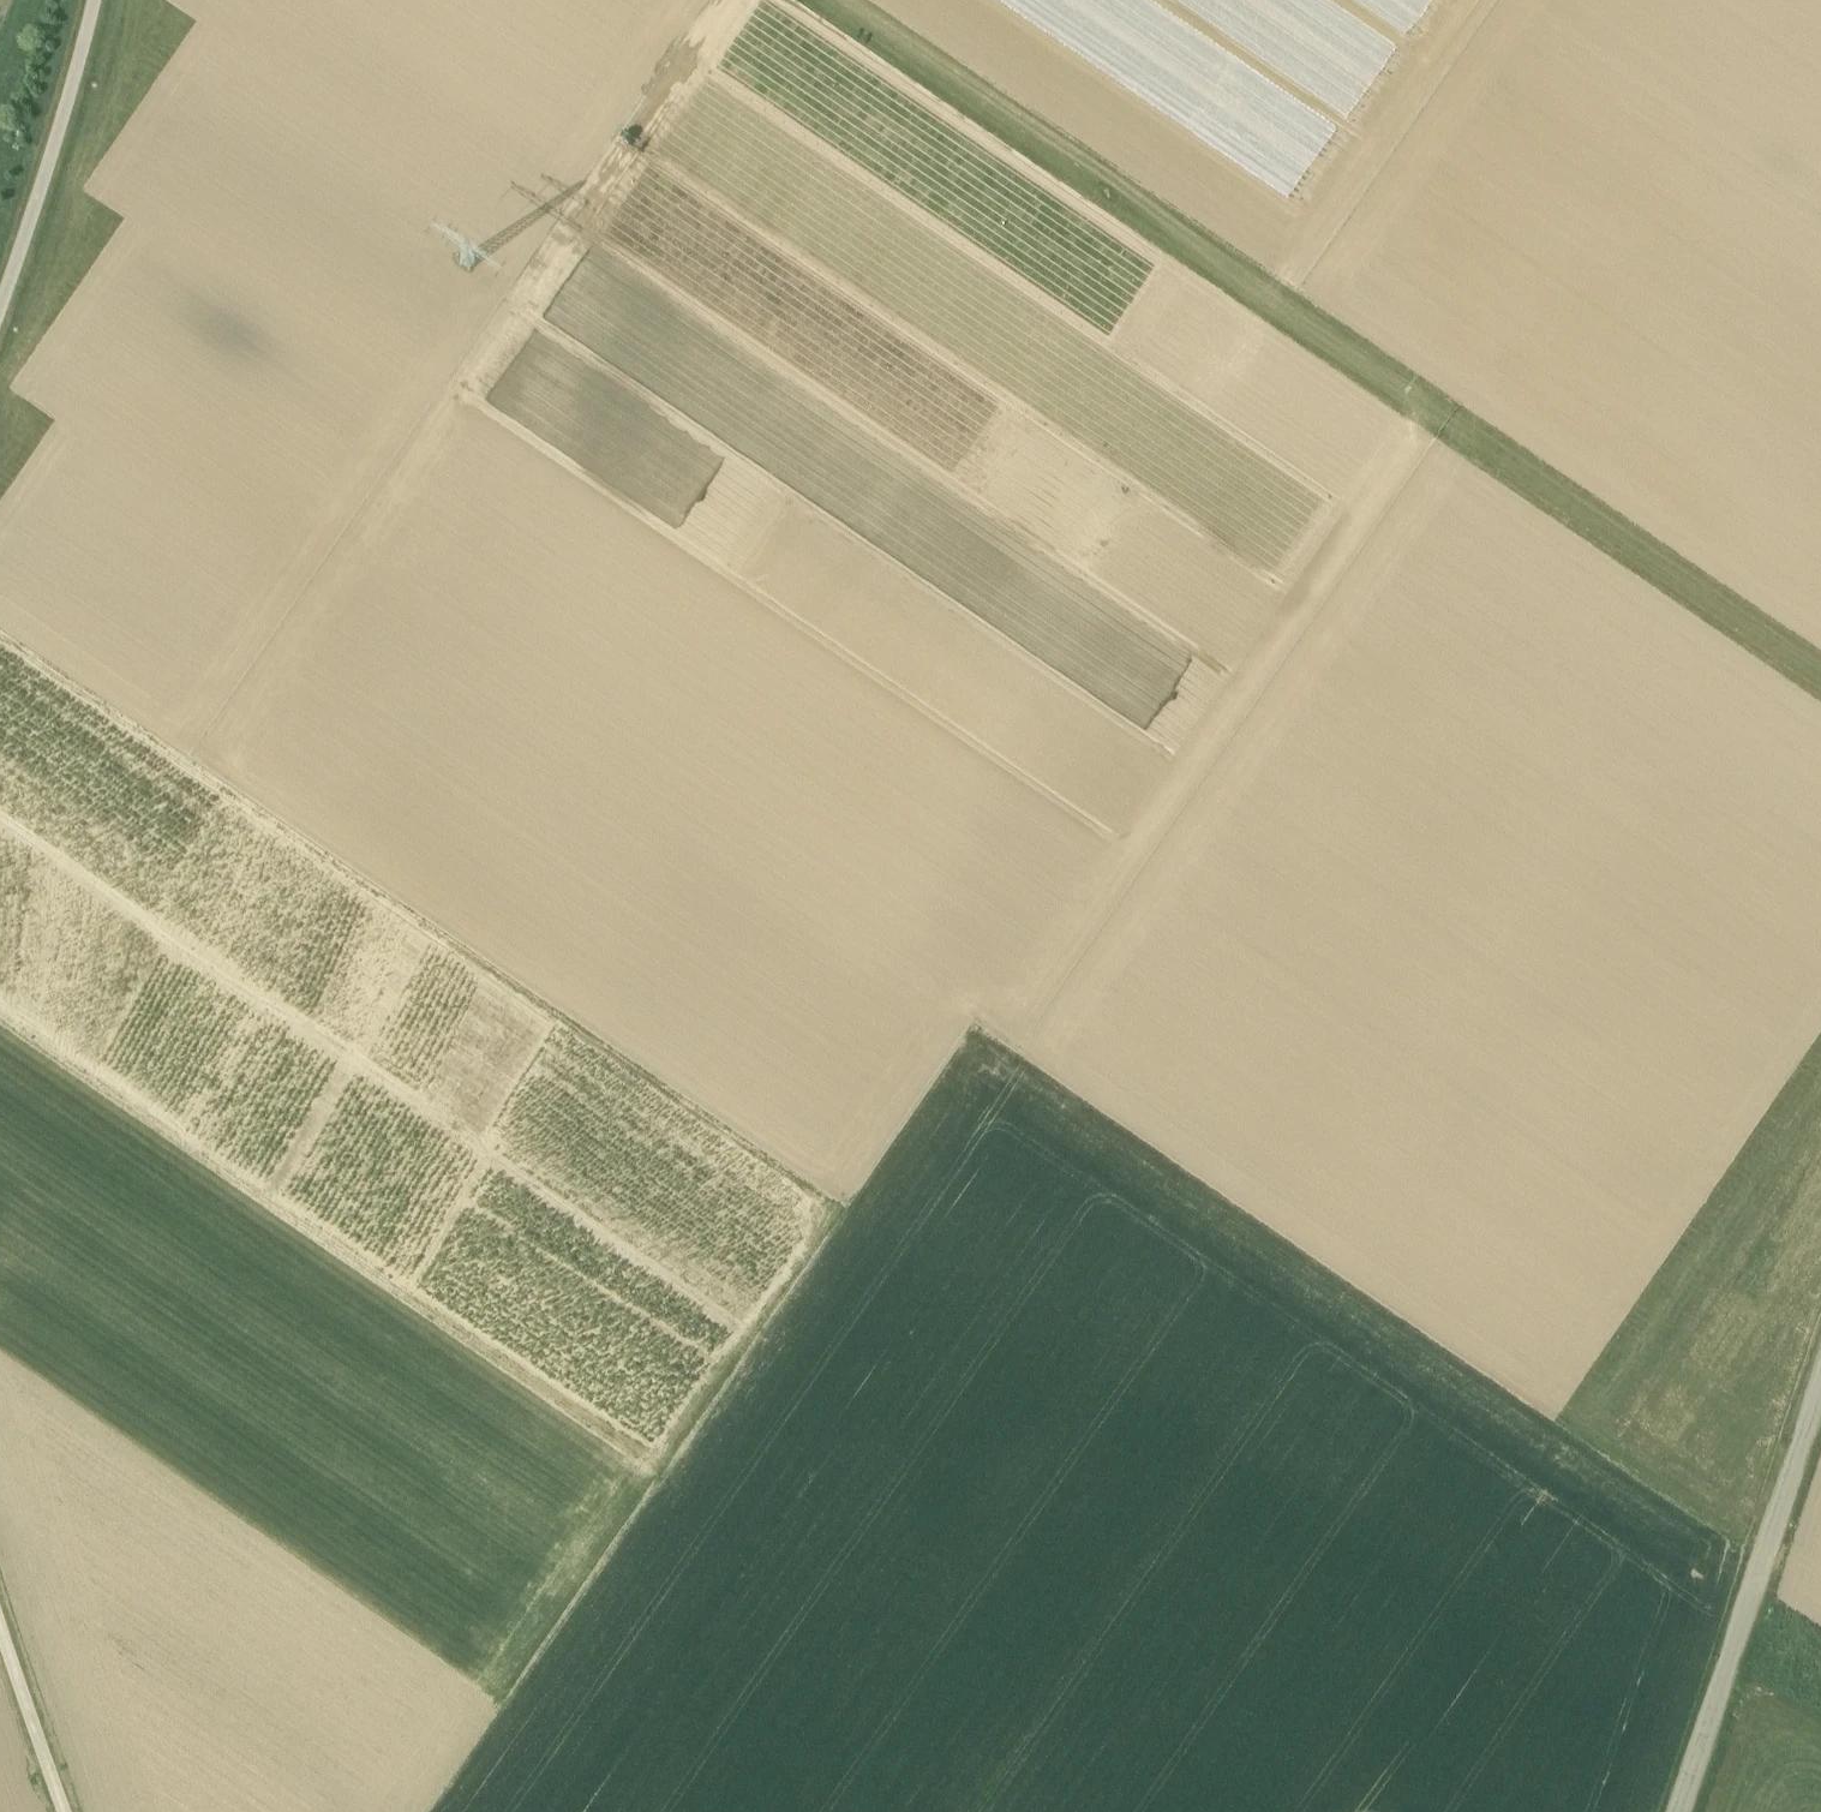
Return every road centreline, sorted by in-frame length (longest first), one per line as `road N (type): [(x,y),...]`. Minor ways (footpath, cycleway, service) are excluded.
road 1 (unclassified): [(1665,1811),(1820,1369)]
road 2 (unclassified): [(97,0),(0,303)]
road 3 (unclassified): [(0,1627),(65,1811)]

